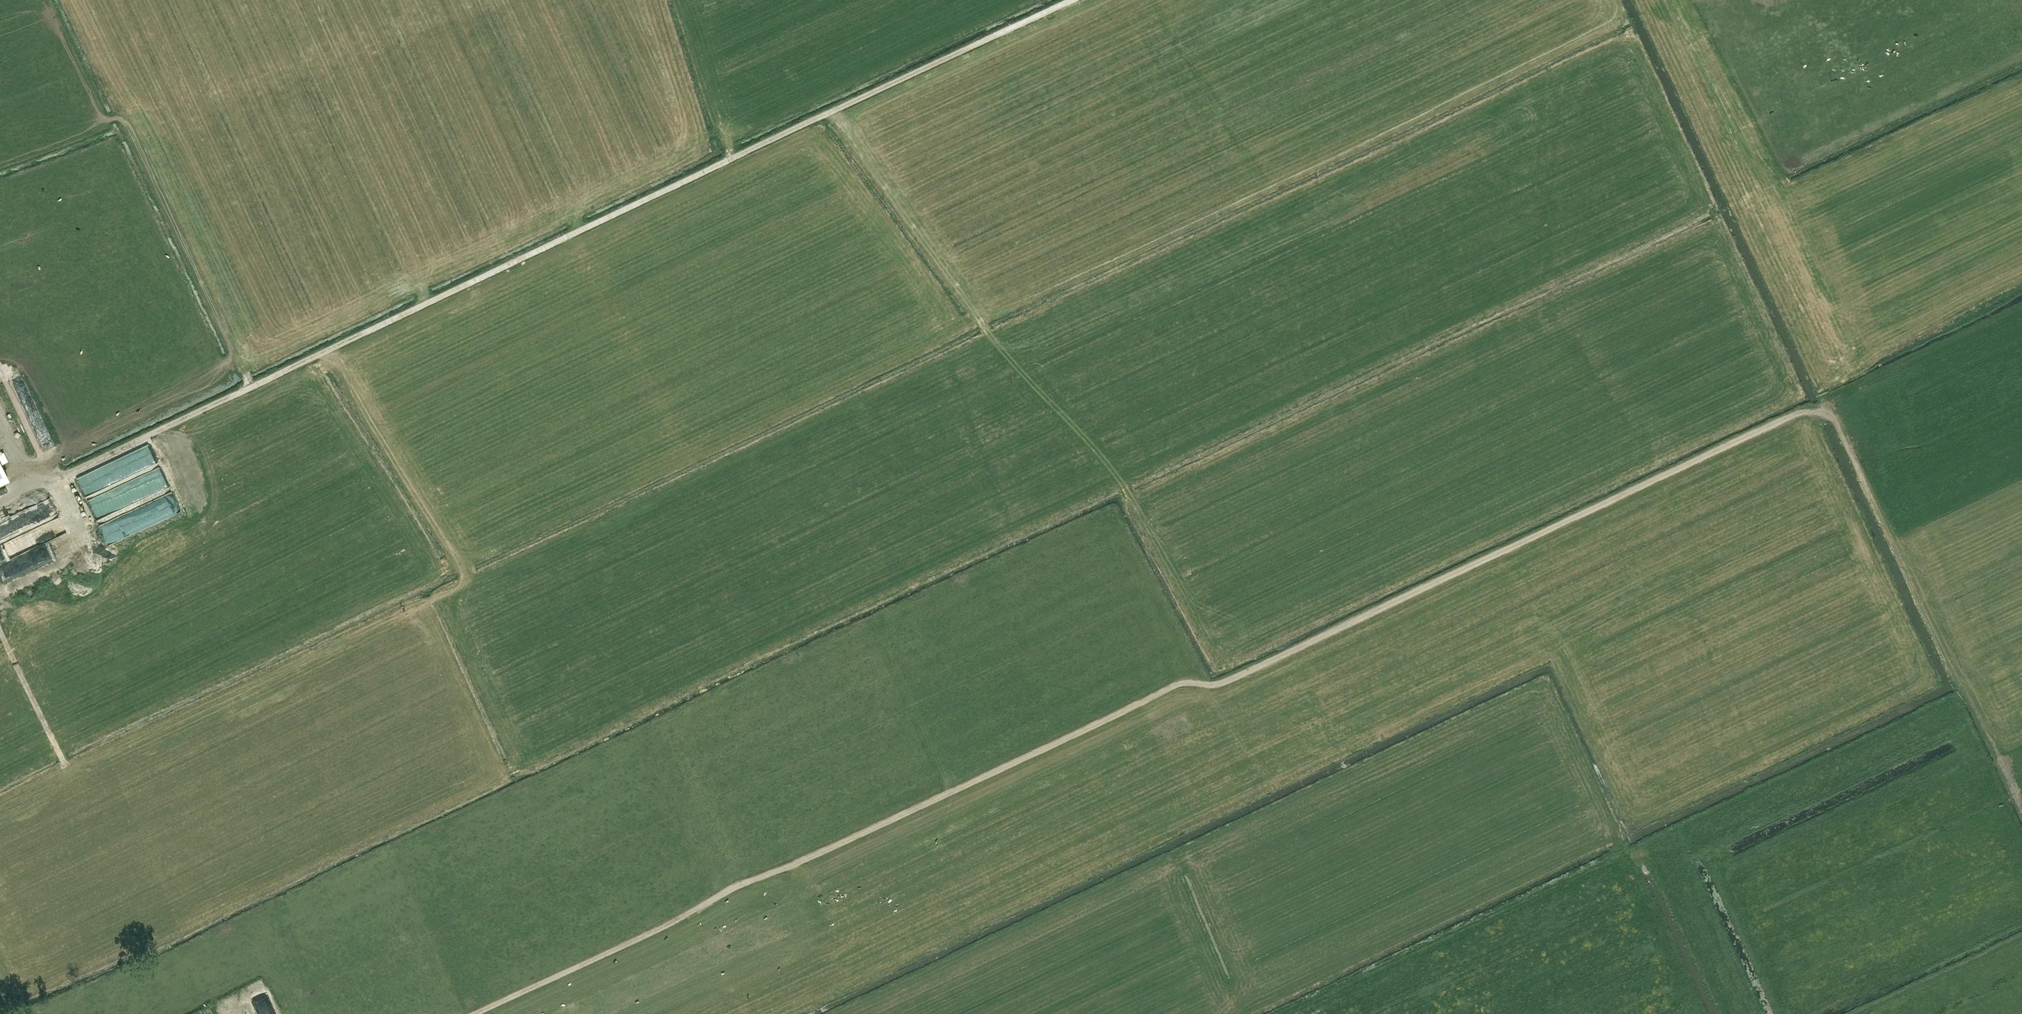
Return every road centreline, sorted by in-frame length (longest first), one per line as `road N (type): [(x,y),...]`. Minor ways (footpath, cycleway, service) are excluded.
road 1 (track): [(0,503),(1073,0)]

